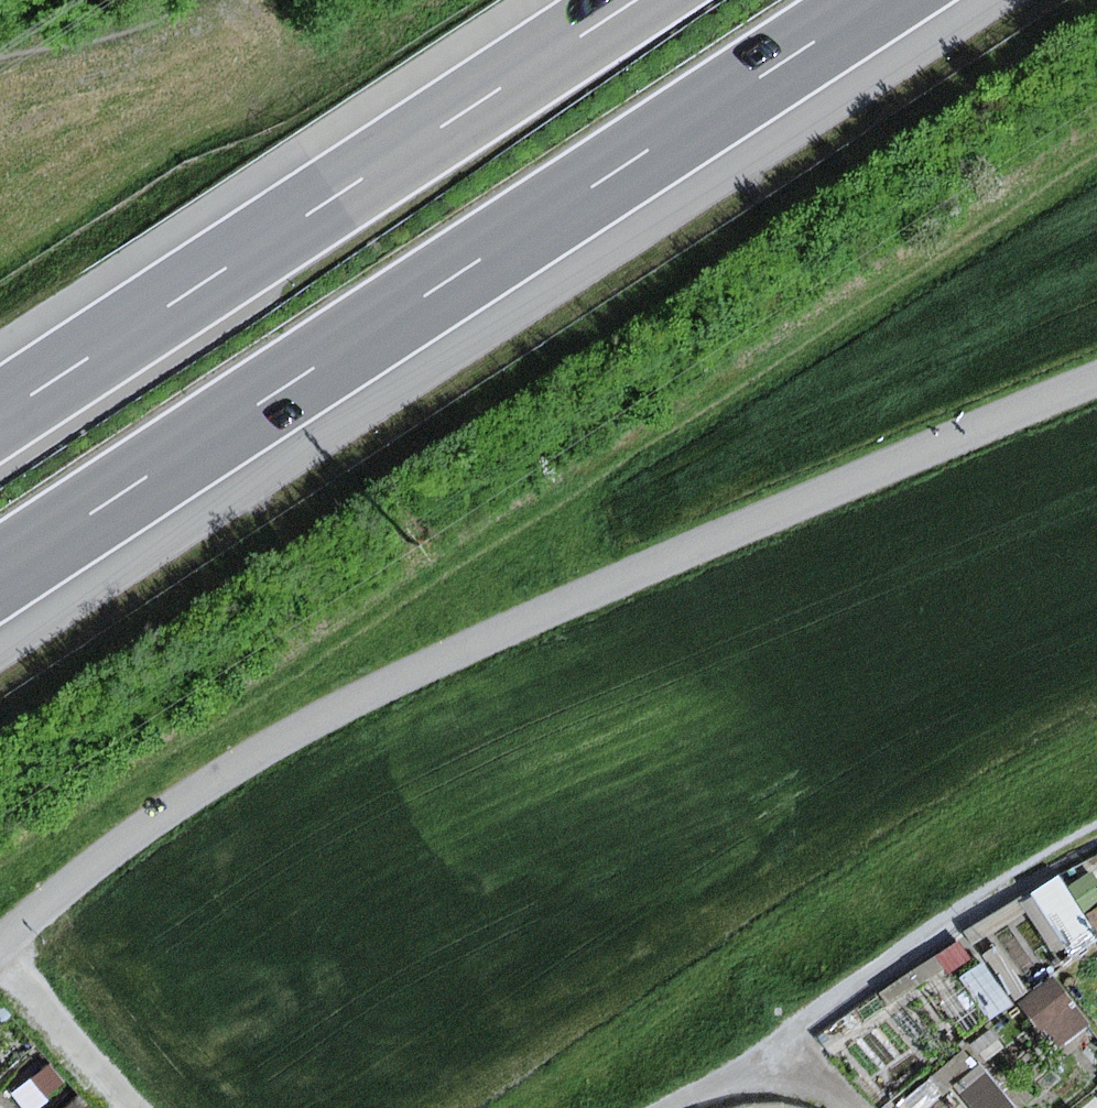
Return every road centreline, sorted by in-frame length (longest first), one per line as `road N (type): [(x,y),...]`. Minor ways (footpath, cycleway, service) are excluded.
road 1 (track): [(1096,387),(397,681),(272,744),(164,813),(0,948)]
road 2 (motorway): [(0,577),(888,0)]
road 3 (motorway): [(638,0),(0,415)]
road 4 (track): [(1096,836),(988,892),(797,1035),(674,1107)]
road 5 (track): [(30,920),(83,968),(178,1107)]

